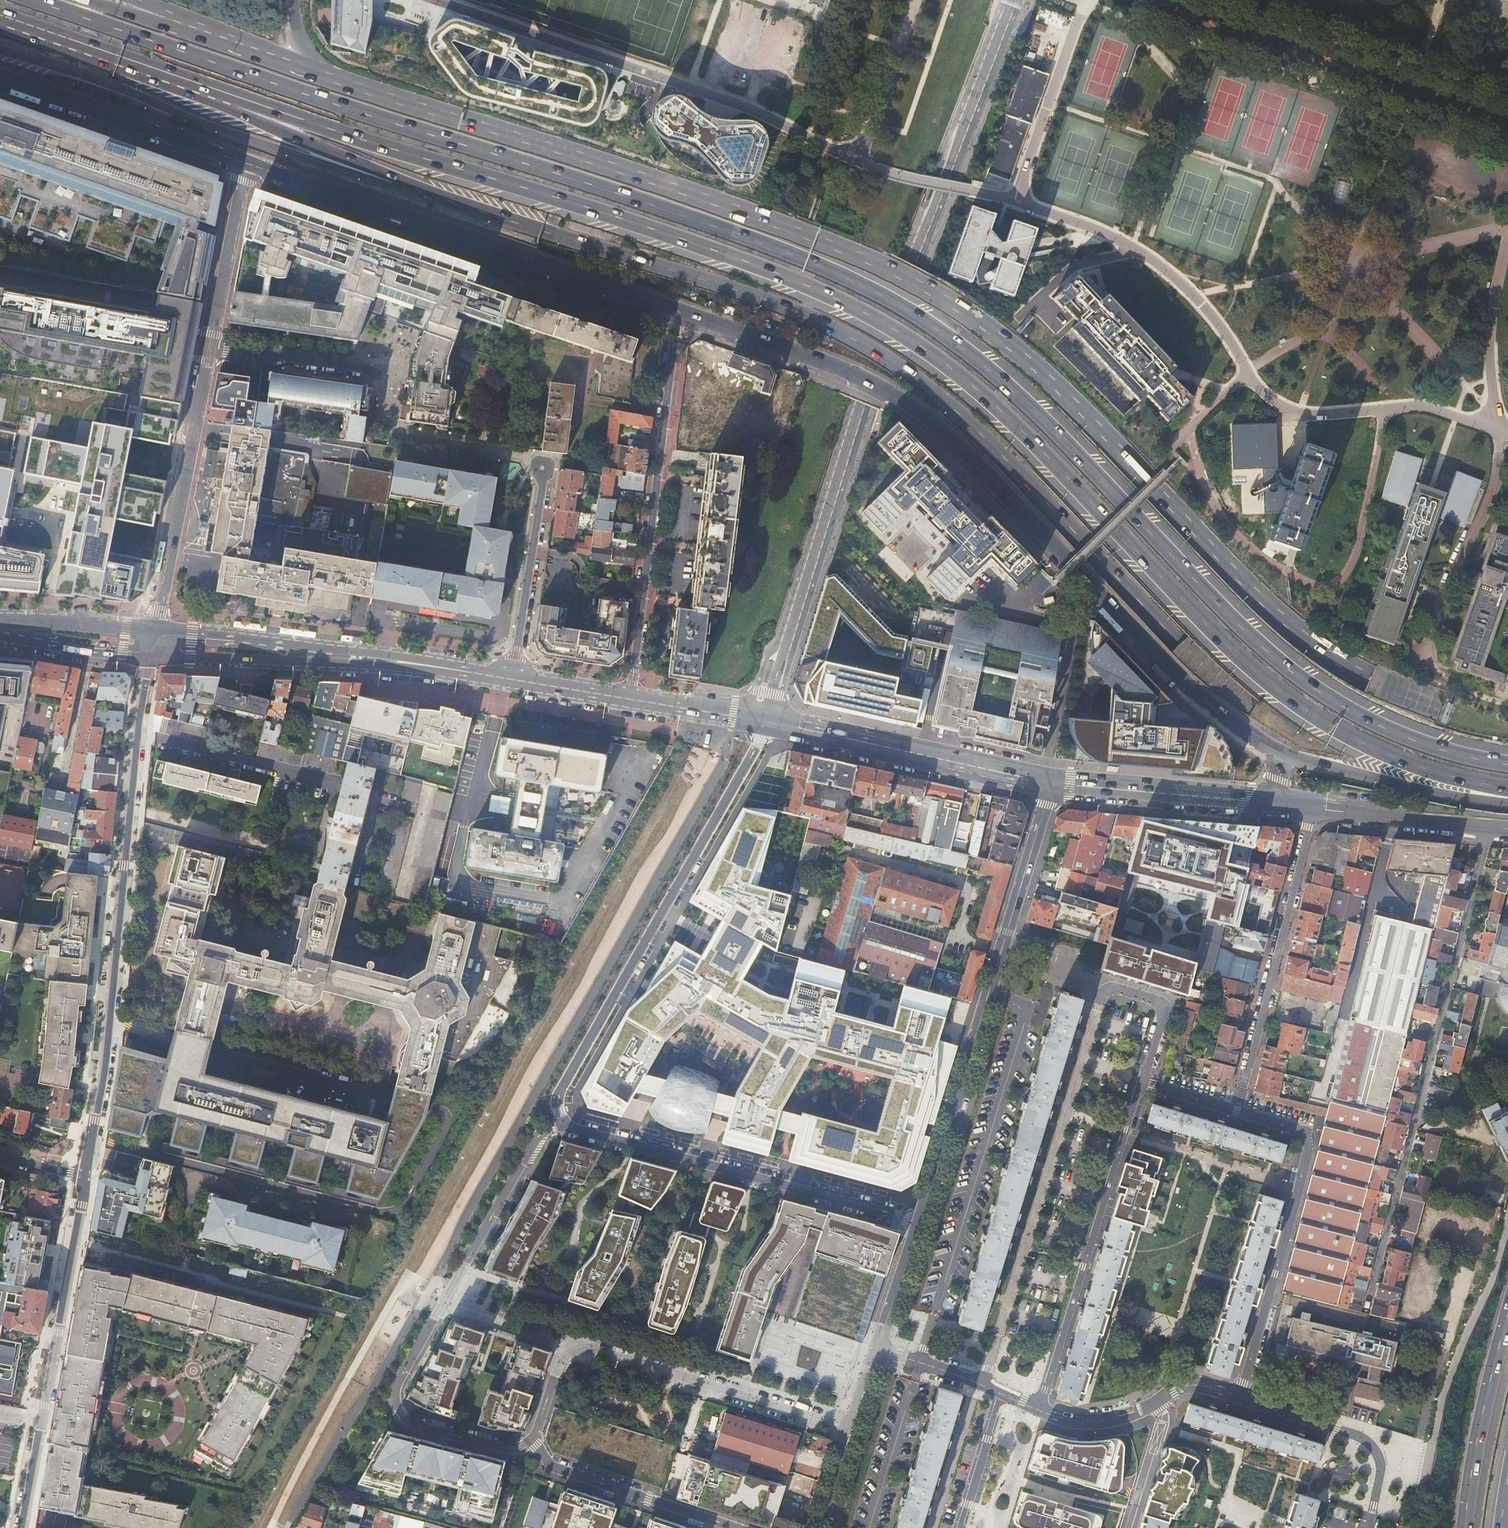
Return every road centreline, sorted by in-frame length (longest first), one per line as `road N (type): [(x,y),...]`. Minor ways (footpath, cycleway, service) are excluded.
road 1 (trunk): [(1507,764),(1443,751),(1311,689),(1265,654),(1128,505),(982,366),(876,292),(671,212),(45,0)]
road 2 (trunk): [(138,67),(666,234),(868,315),(963,378),(1222,641),(1303,708),(1400,760),(1507,788)]
road 3 (residential): [(763,721),(862,402),(1011,0)]
road 4 (secondary): [(678,313),(810,356),(917,408),(1188,689),(1274,752)]
road 5 (motorway): [(932,389),(1179,645),(1264,714),(1361,758),(1507,800)]
road 6 (motorway): [(976,321),(924,286),(814,239),(335,78)]
road 7 (motorway): [(1507,745),(1312,642),(1235,574),(1083,413),(976,321)]
road 8 (motorway): [(0,48),(243,139),(503,220)]
road 9 (residential): [(83,1178),(105,1066),(149,655)]
road 10 (residential): [(567,1126),(536,1138),(395,1392),(400,1413),(417,1426),(503,1448),(531,1440)]
road 11 (motorway): [(503,220),(816,321),(932,389)]
road 12 (secondary): [(243,164),(678,313)]
road 13 (residential): [(567,1126),(558,1097),(747,764),(763,721)]
road 14 (tertiary): [(919,1222),(1049,783)]
road 15 (residential): [(1142,1082),(1309,1139),(1239,1396)]
road 16 (motorway): [(138,67),(220,108),(503,220)]
road 17 (residential): [(531,1440),(561,1361),(582,1349),(852,1429)]
road 18 (residential): [(678,313),(631,697)]
road 19 (residential): [(919,1222),(567,1126)]
road 20 (residential): [(83,1178),(20,1527)]
road 21 (residential): [(1142,1082),(1039,1410)]
road 22 (secondary): [(1049,783),(763,721)]
road 23 (residential): [(1242,1088),(1312,808)]
road 24 (unclassified): [(208,348),(154,630)]
road 25 (secondary): [(0,77),(243,164)]
road 26 (trunk): [(1274,752),(1434,793),(1507,802)]
road 27 (secondary): [(149,655),(387,659)]
road 28 (secondary): [(387,659),(154,630)]
road 29 (residential): [(531,1440),(558,1469),(738,1527)]
road 30 (secondary): [(1275,804),(1049,783)]
road 31 (residential): [(1239,1396),(1373,1446),(1380,1468),(1369,1527)]
road 32 (motorway): [(1507,1318),(1464,1527)]
road 33 (residential): [(513,677),(542,468)]
road 34 (secondary): [(1507,828),(1312,808)]
road 35 (unclassified): [(243,164),(208,348)]
road 36 (motorway): [(335,78),(171,20)]
road 37 (residential): [(208,348),(378,373)]
road 38 (secondary): [(154,630),(0,625)]
road 39 (secondary): [(0,631),(149,655)]
road 40 (trunk): [(0,19),(138,67)]
road 41 (residential): [(959,1527),(1000,1393)]
road 42 (tertiary): [(878,1350),(919,1222)]
road 43 (secondary): [(763,721),(631,697)]
road 44 (residential): [(878,1350),(1000,1393)]
road 45 (residential): [(1155,1403),(1159,1427),(1129,1527)]
road 46 (secondary): [(513,677),(387,659)]
road 47 (residential): [(1039,1410),(1102,1421),(1155,1403)]

